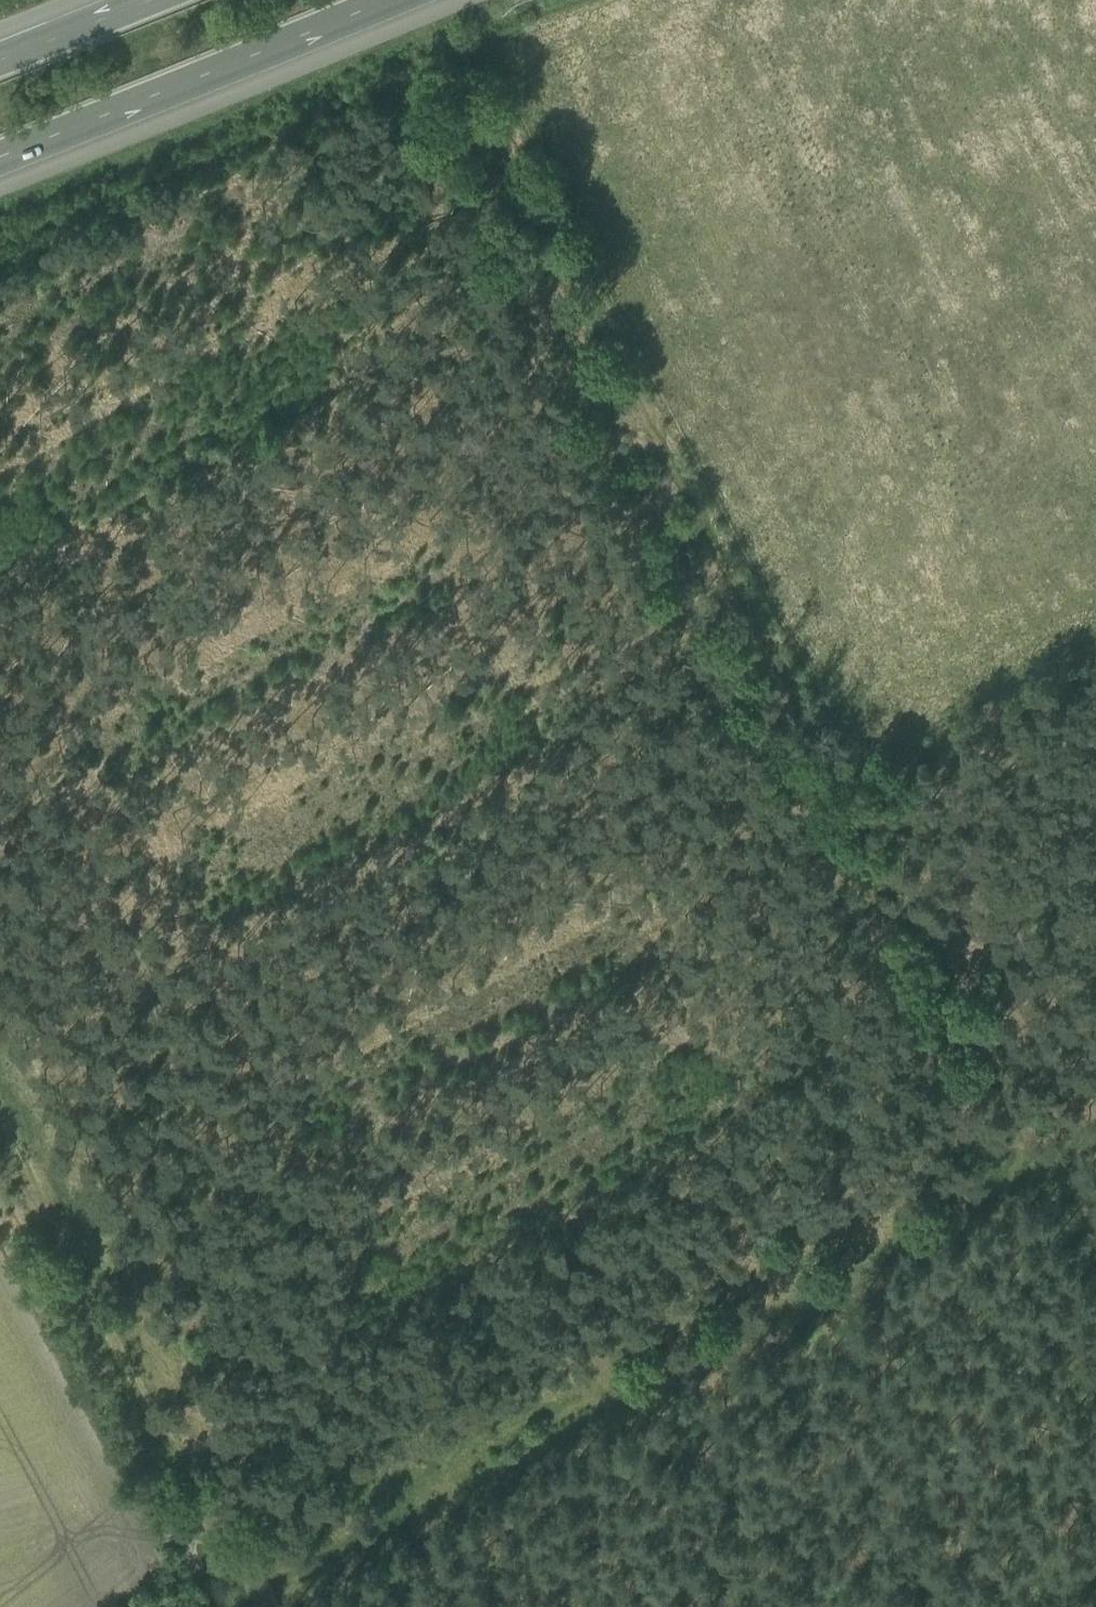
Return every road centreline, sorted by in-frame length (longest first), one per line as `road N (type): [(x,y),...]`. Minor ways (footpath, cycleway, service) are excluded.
road 1 (track): [(266,1606),(1052,1162),(1095,1237)]
road 2 (motorway): [(0,155),(388,0)]
road 3 (motorway): [(136,0),(0,55)]

